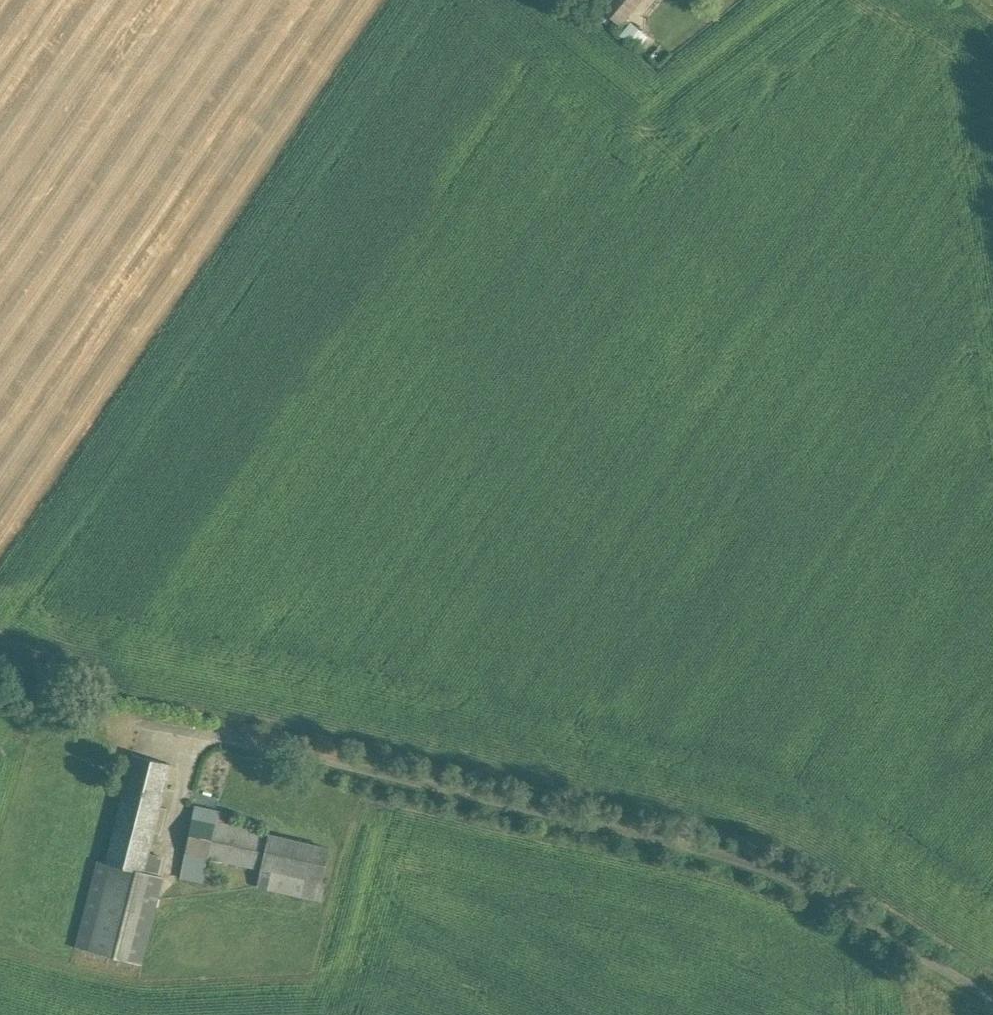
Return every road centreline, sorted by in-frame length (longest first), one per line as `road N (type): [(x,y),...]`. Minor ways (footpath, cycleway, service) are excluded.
road 1 (unclassified): [(992,993),(780,875),(722,853),(103,713)]

